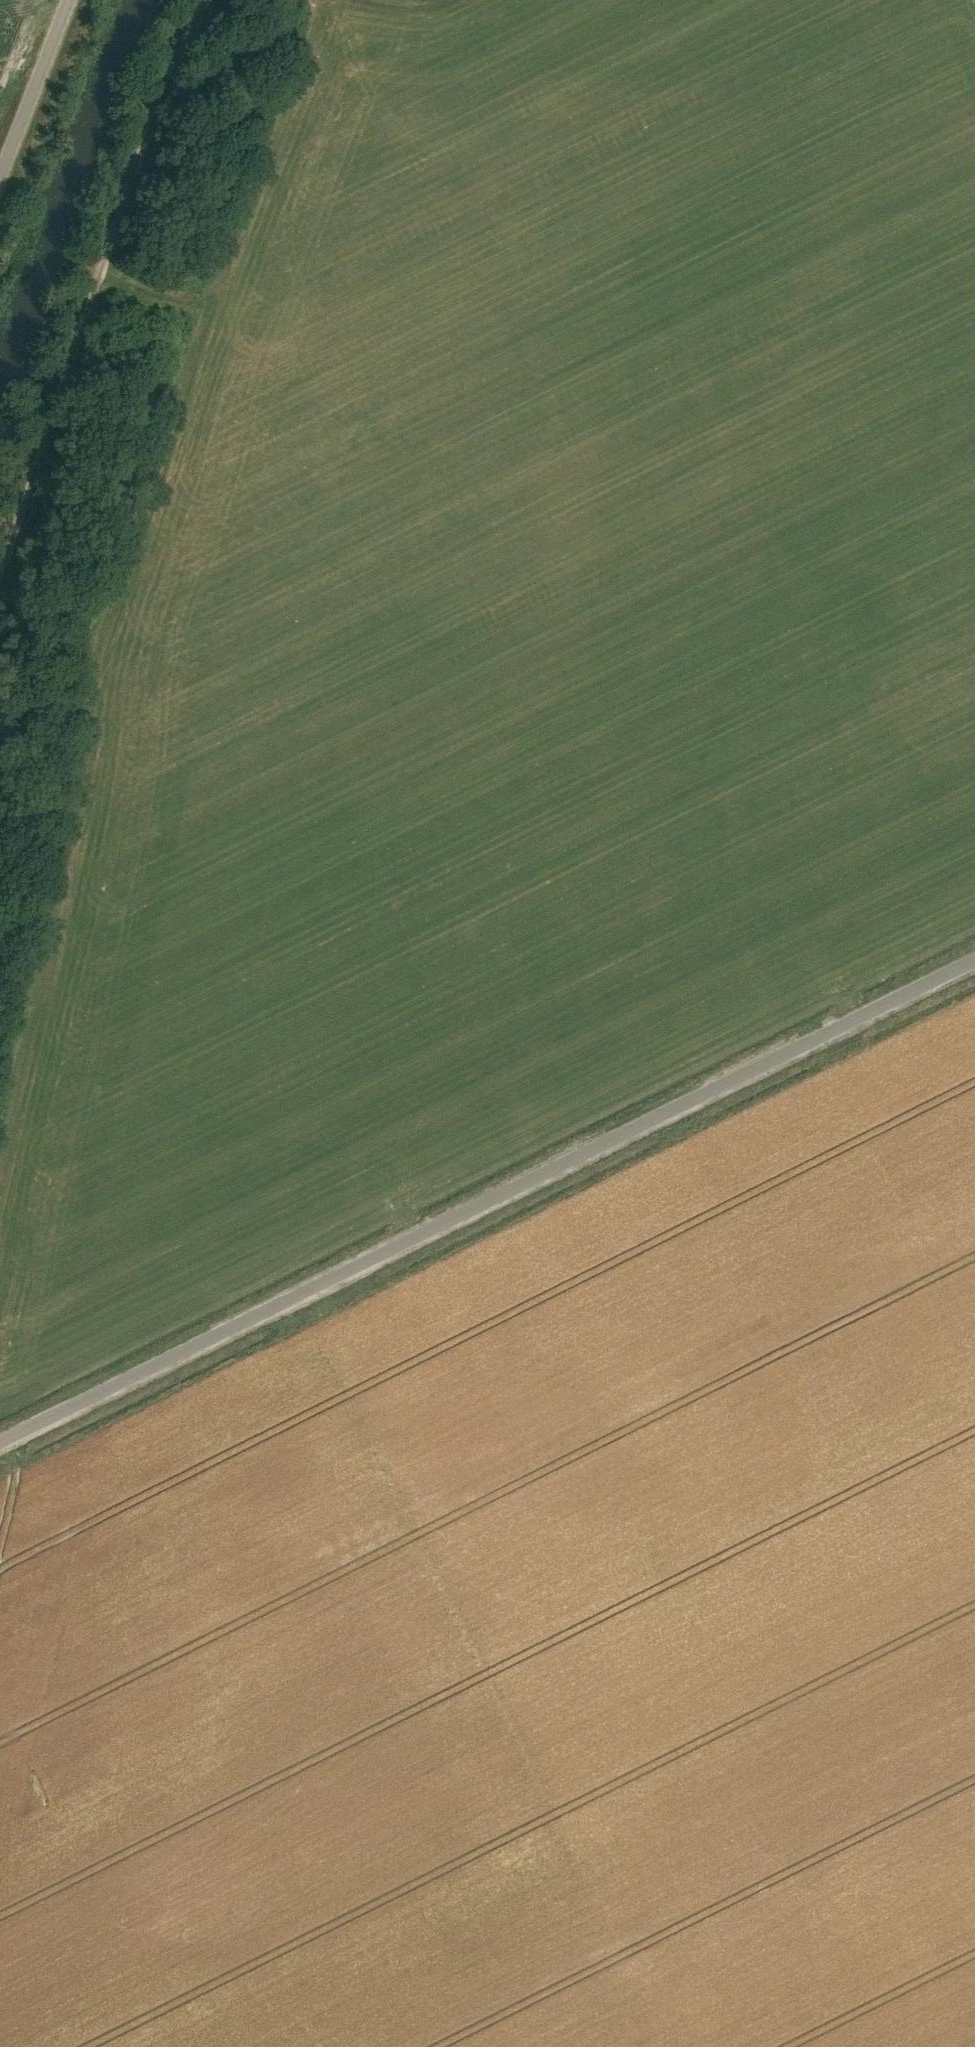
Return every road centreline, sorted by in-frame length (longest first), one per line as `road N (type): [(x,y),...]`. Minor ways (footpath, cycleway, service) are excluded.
road 1 (unclassified): [(0,1453),(974,963)]
road 2 (track): [(207,0),(118,208),(0,593)]
road 3 (unclassified): [(0,174),(69,0)]

